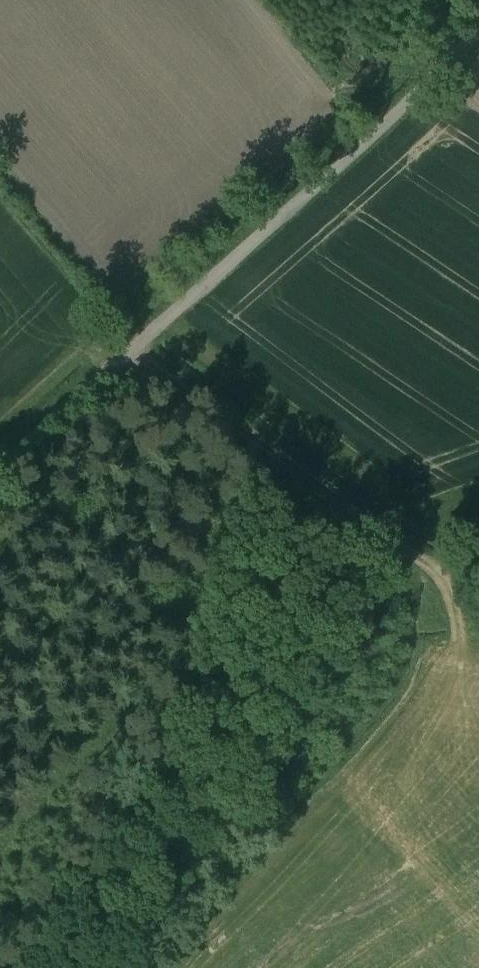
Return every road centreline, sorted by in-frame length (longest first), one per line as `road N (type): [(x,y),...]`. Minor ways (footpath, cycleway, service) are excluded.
road 1 (track): [(478,32),(0,466)]
road 2 (track): [(14,454),(325,748)]
road 3 (track): [(136,350),(424,561),(478,548)]

